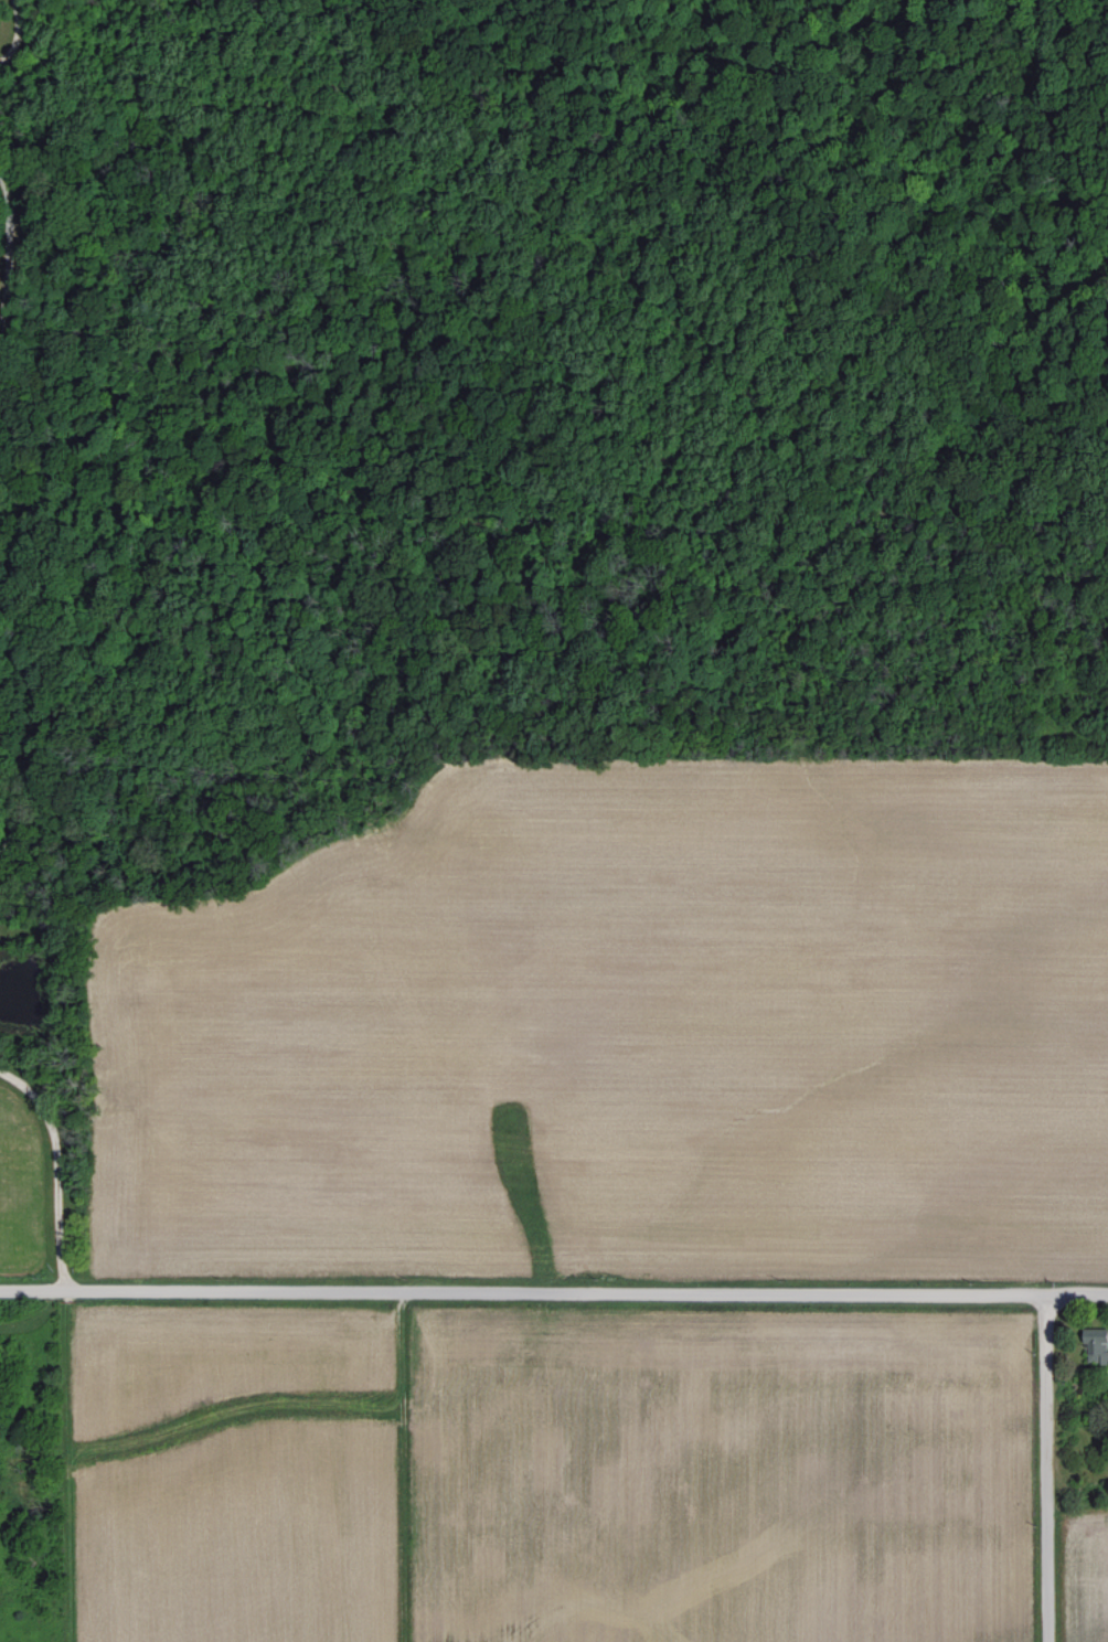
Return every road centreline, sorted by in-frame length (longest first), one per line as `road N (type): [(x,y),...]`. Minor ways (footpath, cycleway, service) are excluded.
road 1 (residential): [(1107,1296),(0,1290)]
road 2 (residential): [(1049,1641),(1046,1296)]

